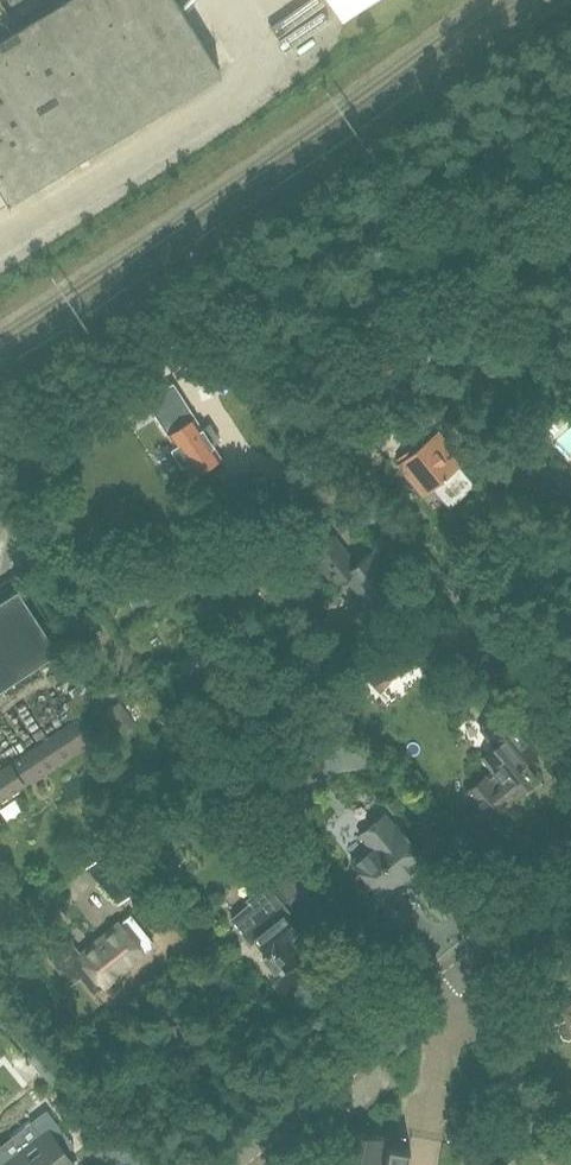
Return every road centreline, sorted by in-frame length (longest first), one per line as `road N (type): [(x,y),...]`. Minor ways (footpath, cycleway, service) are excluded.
road 1 (track): [(570,741),(371,503),(264,463)]
road 2 (residential): [(231,1164),(466,974)]
road 3 (residential): [(547,1164),(466,974)]
road 4 (residential): [(466,974),(570,885)]

